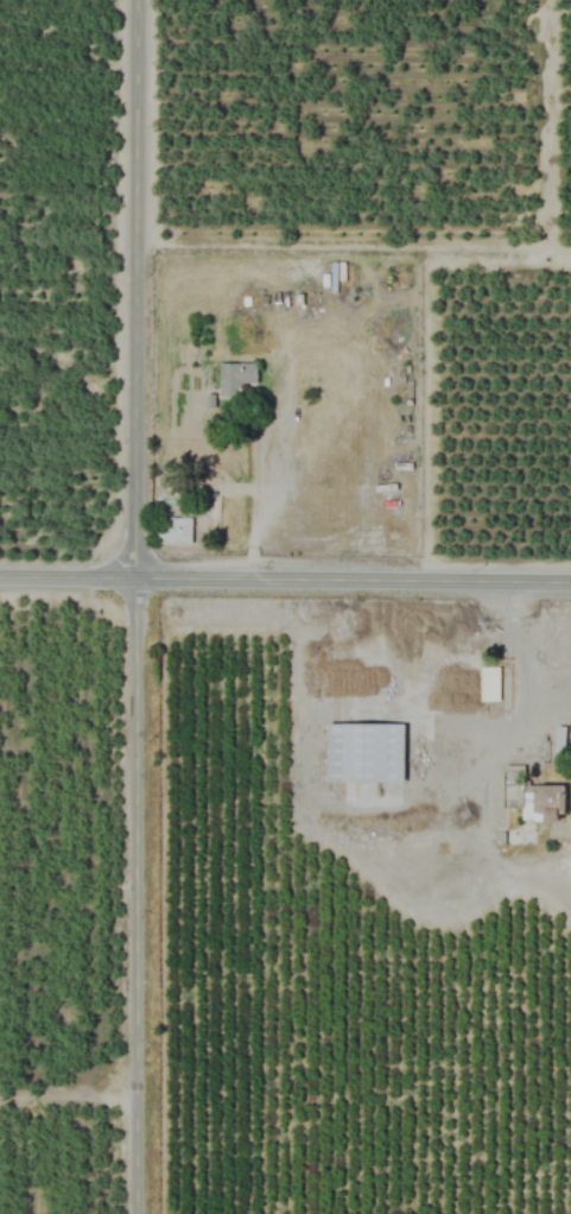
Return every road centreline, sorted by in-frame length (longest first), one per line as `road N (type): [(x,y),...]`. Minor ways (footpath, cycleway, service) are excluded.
road 1 (residential): [(138,0),(138,1213)]
road 2 (secondary): [(0,575),(570,580)]

